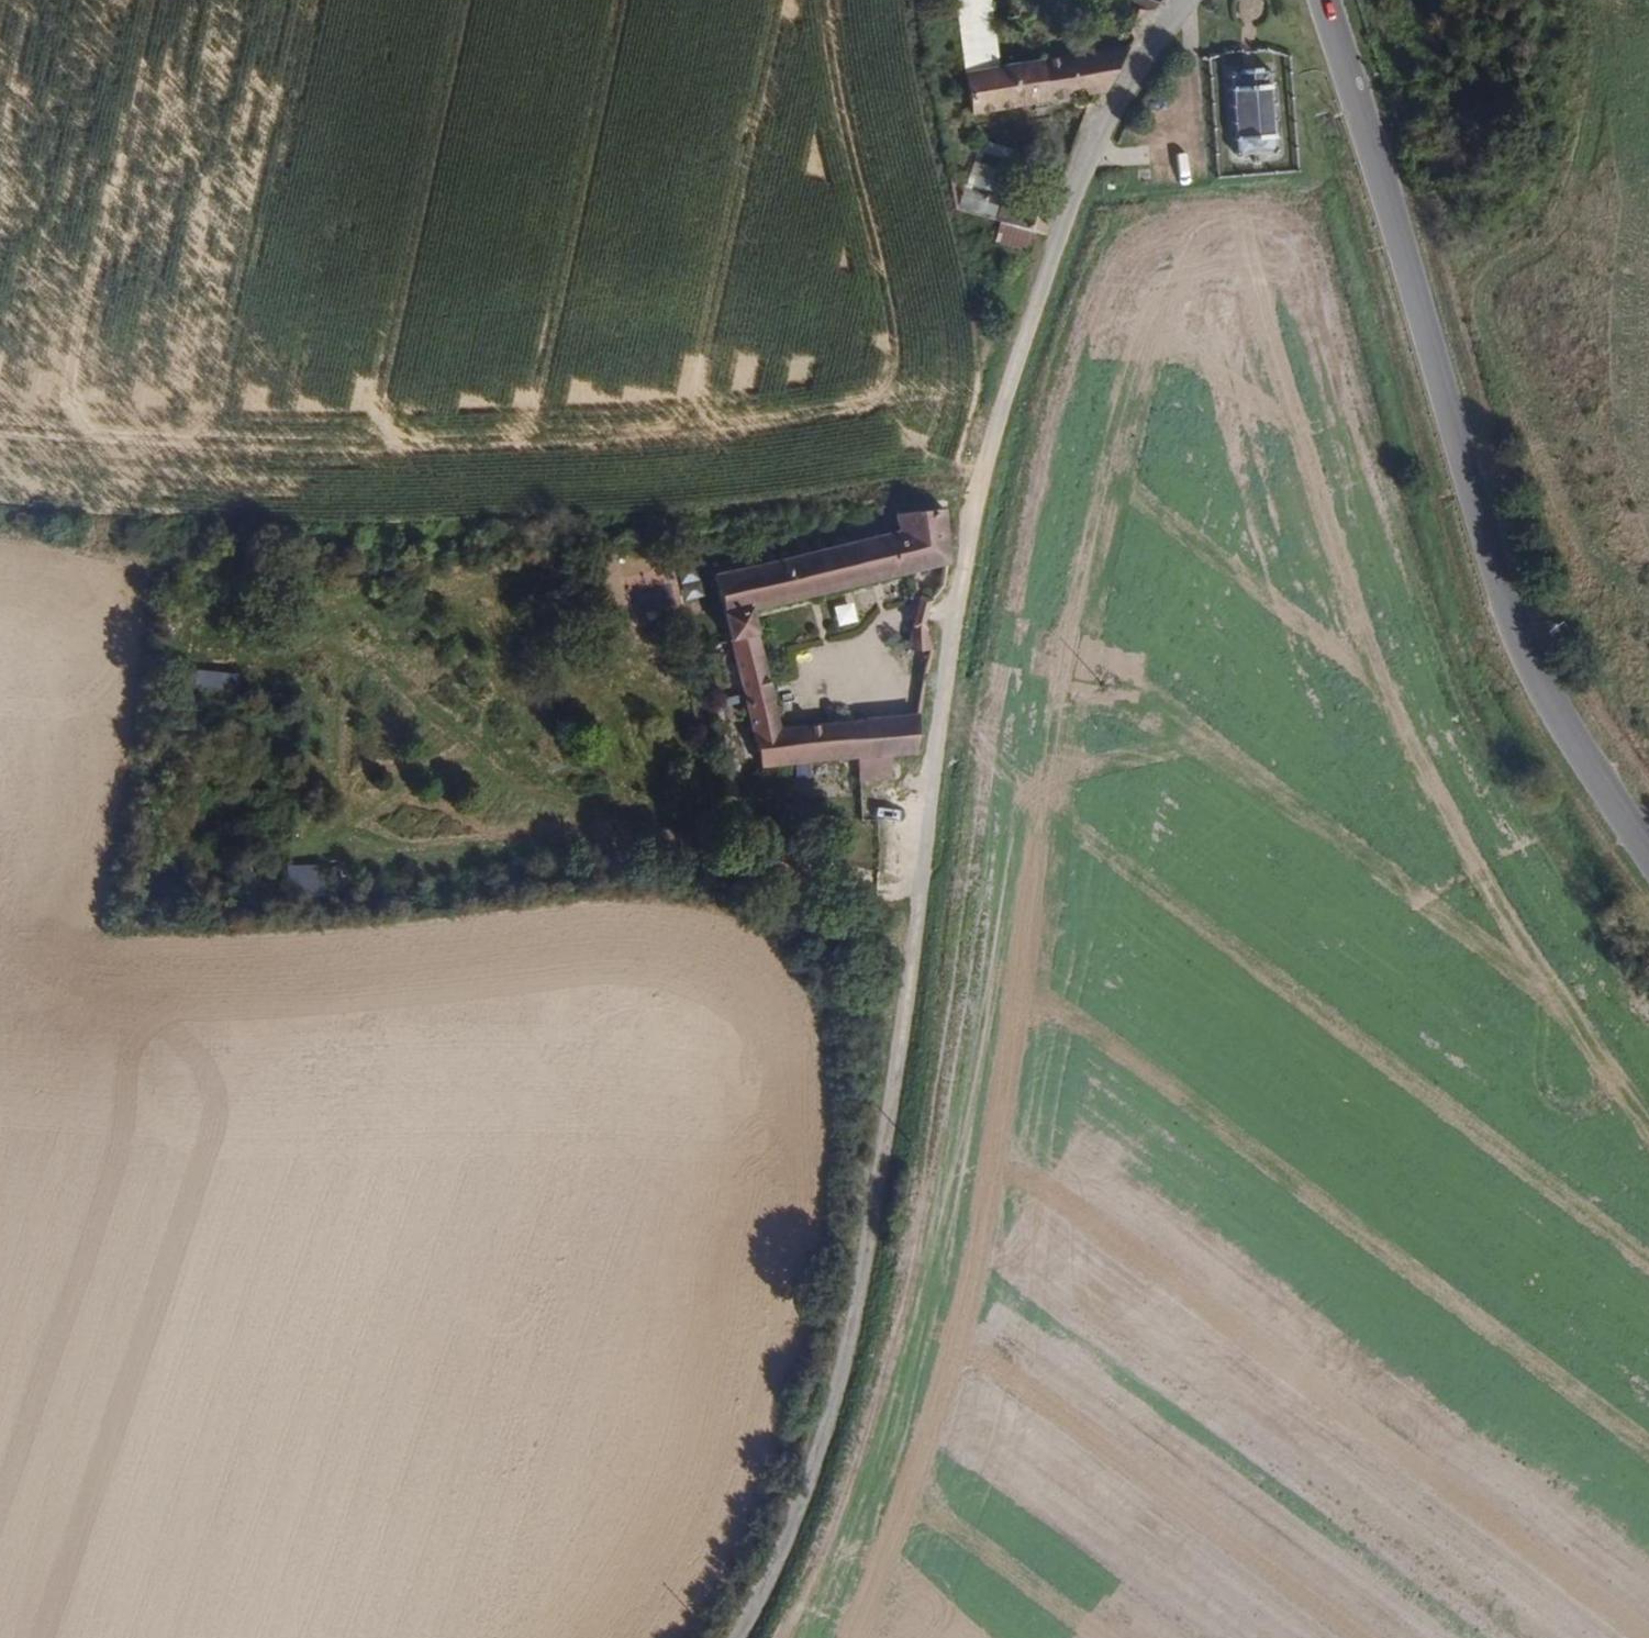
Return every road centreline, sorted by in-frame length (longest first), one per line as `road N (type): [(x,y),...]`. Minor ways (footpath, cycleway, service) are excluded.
road 1 (unclassified): [(762,1637),(849,1411),(976,506),(1098,126),(1181,0)]
road 2 (secondary): [(1325,0),(1513,620),(1544,690),(1648,851)]

